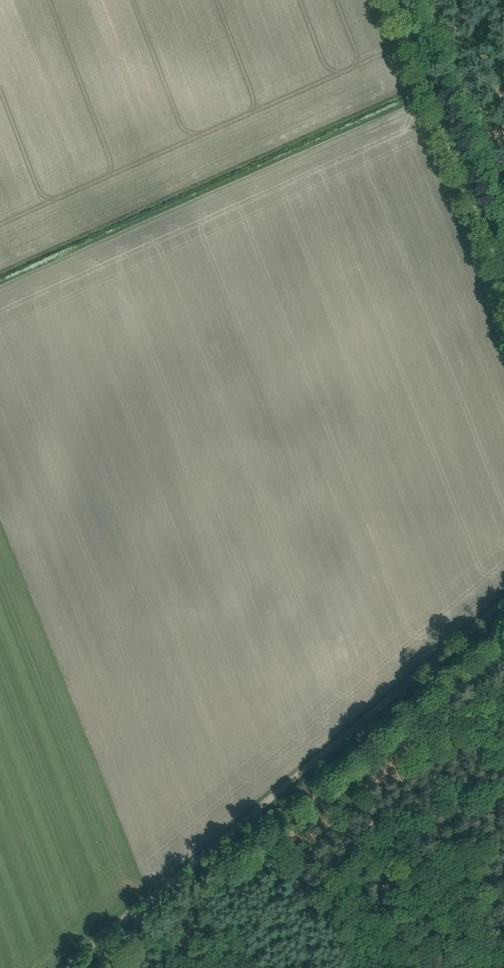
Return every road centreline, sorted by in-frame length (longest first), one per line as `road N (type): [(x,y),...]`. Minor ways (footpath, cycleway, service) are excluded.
road 1 (track): [(65,967),(503,598)]
road 2 (track): [(394,0),(503,276)]

